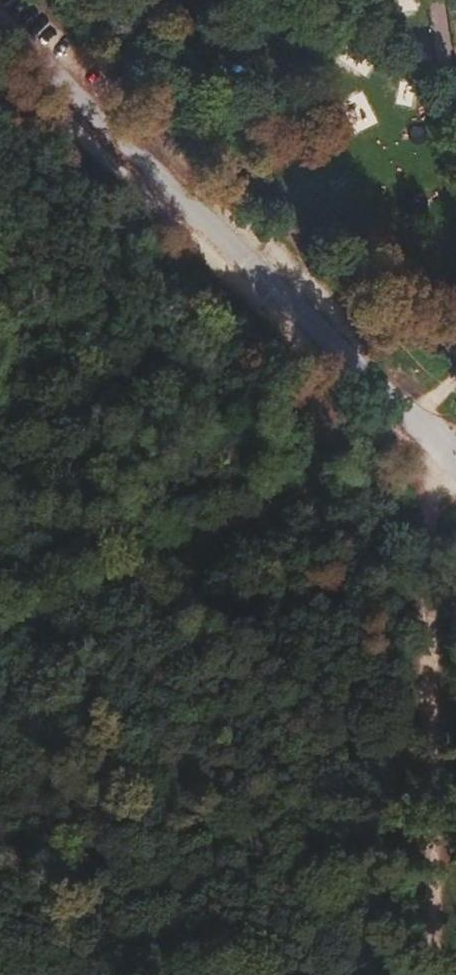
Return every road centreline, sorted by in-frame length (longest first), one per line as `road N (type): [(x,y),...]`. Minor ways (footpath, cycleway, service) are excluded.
road 1 (track): [(434,438),(436,974)]
road 2 (track): [(455,429),(0,622)]
road 3 (track): [(0,362),(434,438)]

